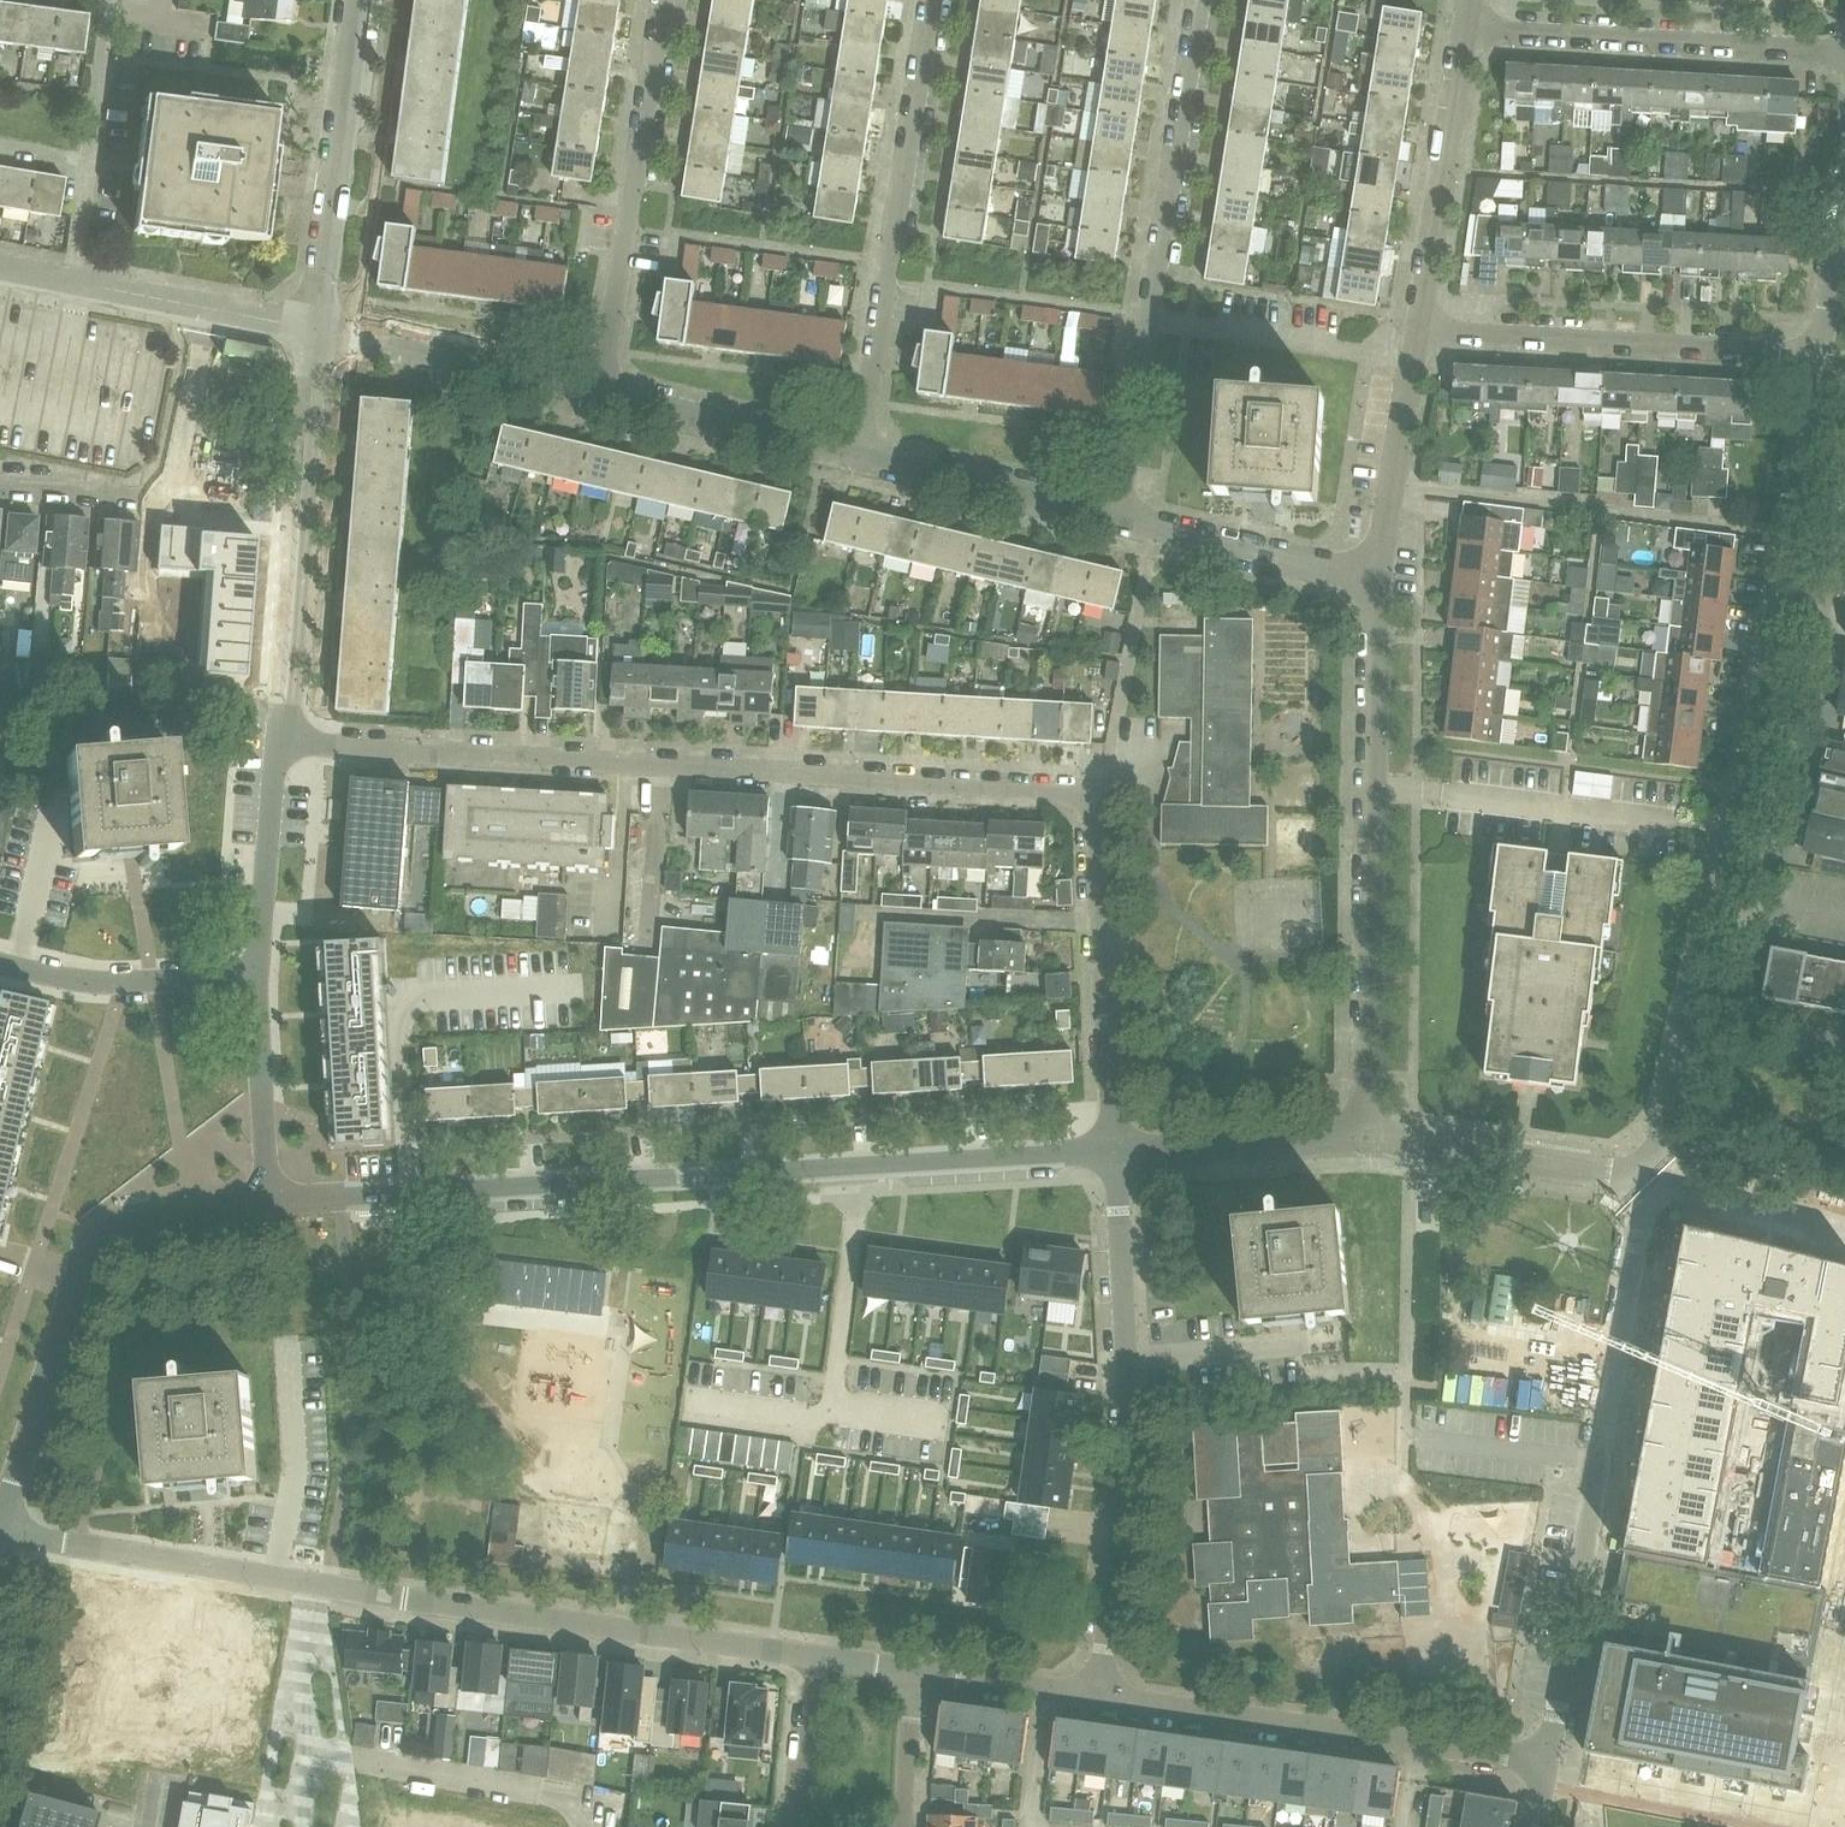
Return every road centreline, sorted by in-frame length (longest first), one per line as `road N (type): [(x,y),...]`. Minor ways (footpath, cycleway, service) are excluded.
road 1 (unclassified): [(1116,1152),(1094,812),(1086,799),(1064,789),(660,772),(278,740)]
road 2 (residential): [(268,1200),(1116,1152)]
road 3 (residential): [(816,1660),(0,1532)]
road 4 (unclassified): [(1687,1022),(1743,790),(1818,362)]
road 5 (residential): [(1551,1762),(1651,1178)]
road 6 (residential): [(1367,1141),(1373,578)]
road 7 (unclassified): [(1101,1696),(1132,1459),(1116,1152)]
road 8 (unclassified): [(1116,519),(1197,0)]
road 9 (unclassified): [(852,455),(933,0)]
road 10 (residential): [(1551,1762),(1101,1696)]
road 11 (unclassified): [(278,740),(315,329)]
road 12 (unclassified): [(1818,362),(1414,333)]
road 13 (unclassified): [(597,396),(662,0)]
road 14 (unclassified): [(1844,58),(1465,25)]
road 15 (residential): [(0,481),(136,492),(163,480),(174,464),(208,309)]
road 16 (unclassified): [(315,329),(359,0)]
road 17 (residential): [(1414,333),(1465,25)]
road 18 (residential): [(597,396),(315,329)]
road 19 (residential): [(1651,1178),(1367,1141)]
road 20 (residential): [(74,284),(109,0)]
road 21 (residential): [(1116,519),(852,455)]
road 22 (residential): [(0,1532),(78,1277)]
road 23 (residential): [(1373,578),(1116,519)]
road 24 (residential): [(852,455),(597,396)]
road 25 (residential): [(1367,1141),(1116,1152)]
road 26 (residential): [(1373,578),(1414,333)]
road 27 (unclassified): [(258,978),(278,740)]
road 28 (residential): [(78,1277),(91,1233),(268,1200)]
road 29 (unclassified): [(268,1200),(258,978)]
road 30 (residential): [(1844,1232),(1651,1178)]
road 31 (residential): [(1101,1696),(912,1670)]
road 32 (residential): [(800,1826),(816,1660)]
road 33 (unclassified): [(1651,1178),(1687,1022)]
road 34 (unclassified): [(1844,1048),(1687,1022)]
road 35 (unclassified): [(1818,362),(1844,205)]
road 36 (residential): [(903,1826),(912,1670)]
road 37 (residential): [(208,309),(74,284)]
road 38 (unclassified): [(122,983),(258,978)]
road 39 (residential): [(122,983),(0,964)]

